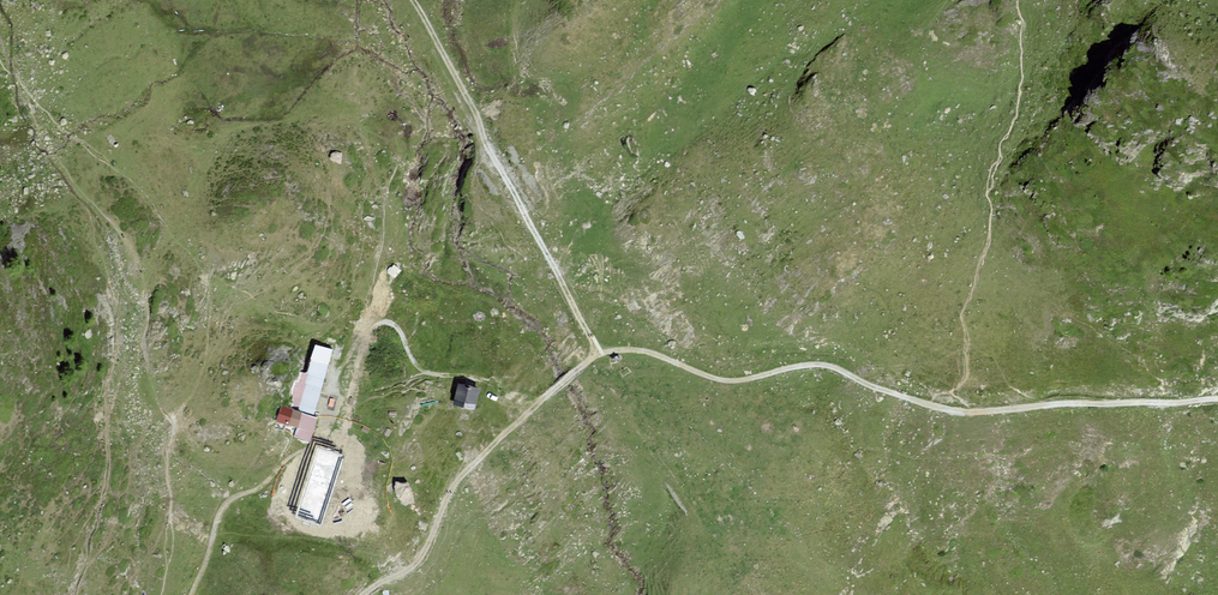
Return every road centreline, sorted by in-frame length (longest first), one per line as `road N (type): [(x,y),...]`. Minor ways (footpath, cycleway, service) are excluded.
road 1 (track): [(363,594),(418,563),(453,487),(601,355),(631,350),(725,384),(819,368),(972,412)]
road 2 (track): [(601,355),(546,250),(524,227),(411,0)]
road 3 (track): [(191,594),(230,502),(265,487),(294,454),(324,436),(339,374),(357,347)]
road 4 (track): [(972,412),(1217,402)]
road 5 (track): [(357,347),(389,325),(424,375),(469,379),(535,408)]

